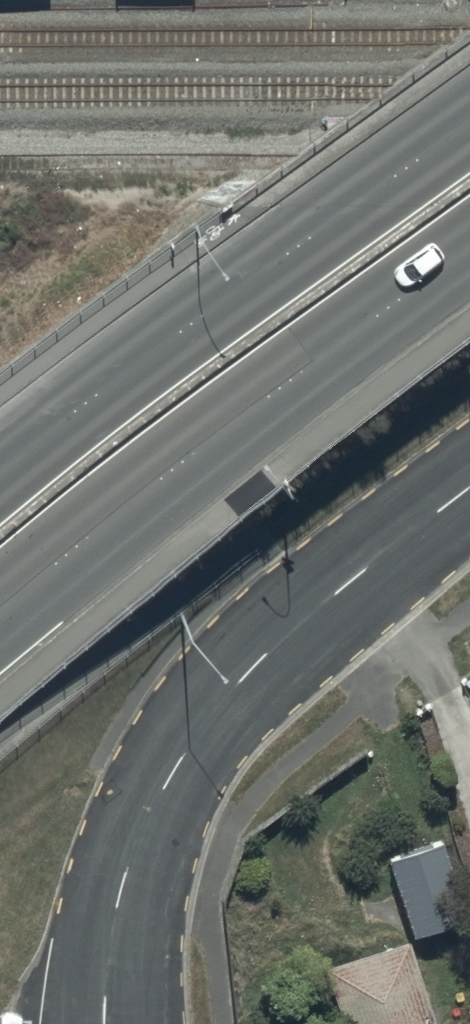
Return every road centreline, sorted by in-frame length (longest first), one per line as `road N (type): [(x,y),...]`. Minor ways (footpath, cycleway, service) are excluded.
road 1 (tertiary): [(107,1023),(117,912),(147,824),(199,734),(263,653),(469,488)]
road 2 (primary): [(469,239),(0,611)]
road 3 (primary): [(0,467),(469,113)]

